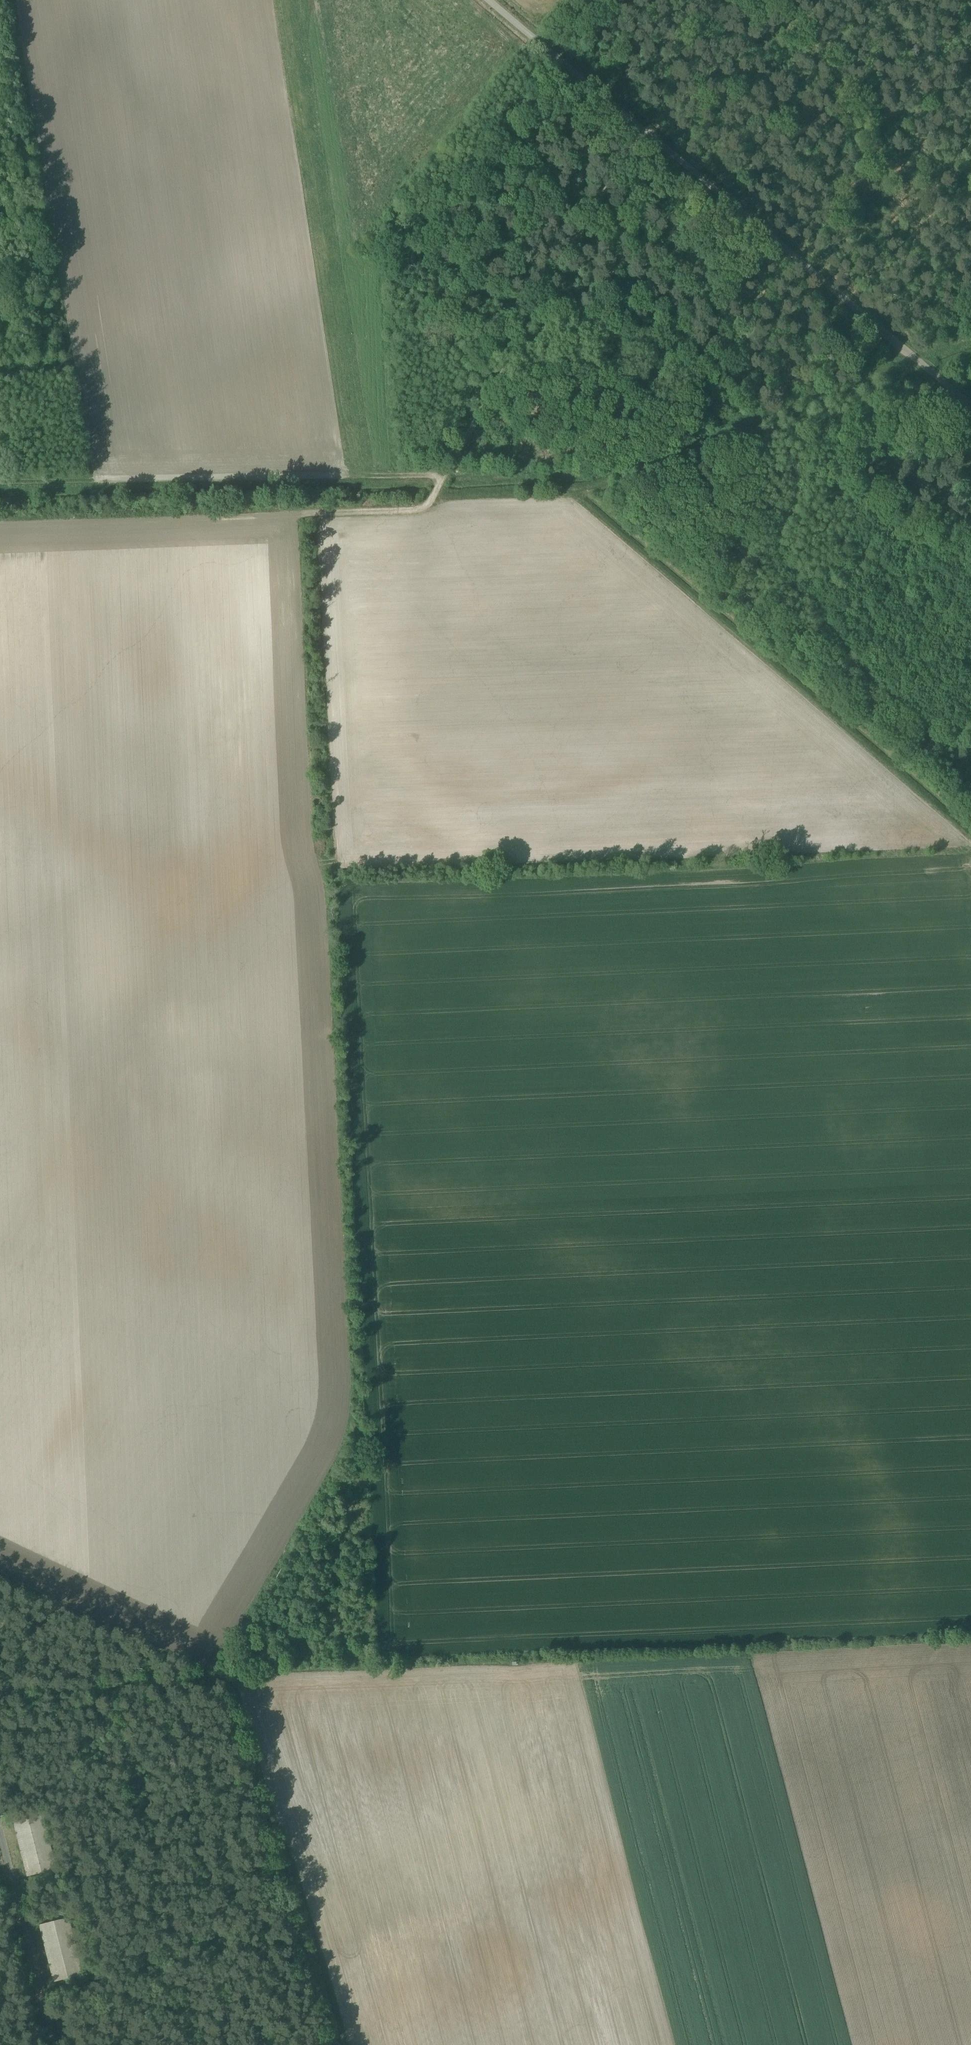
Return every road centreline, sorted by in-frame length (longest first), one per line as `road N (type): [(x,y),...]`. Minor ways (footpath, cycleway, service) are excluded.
road 1 (track): [(304,515),(413,511),(428,502),(641,128)]
road 2 (unclassified): [(0,1833),(53,2044)]

